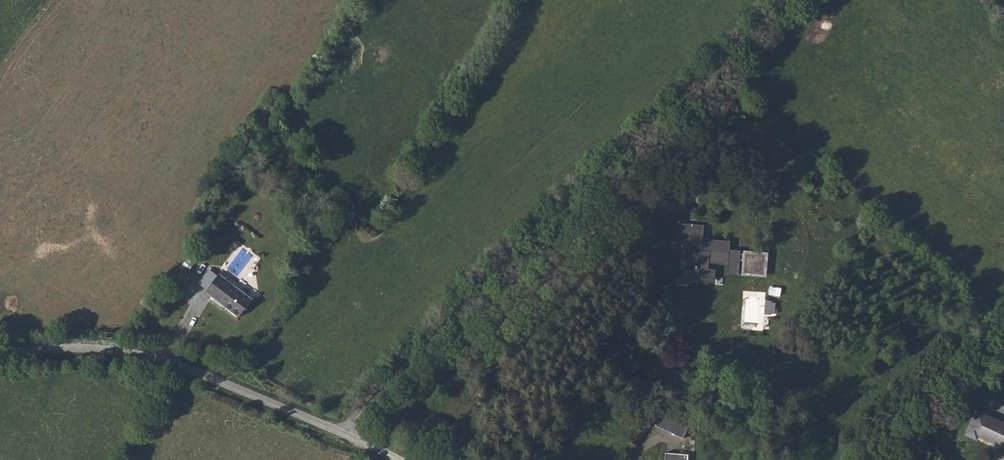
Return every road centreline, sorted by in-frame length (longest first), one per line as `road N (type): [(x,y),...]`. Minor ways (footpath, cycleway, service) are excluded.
road 1 (track): [(494,284),(796,0)]
road 2 (unclassified): [(339,431),(166,359),(107,347),(0,353)]
road 3 (unclassified): [(339,431),(494,284)]

